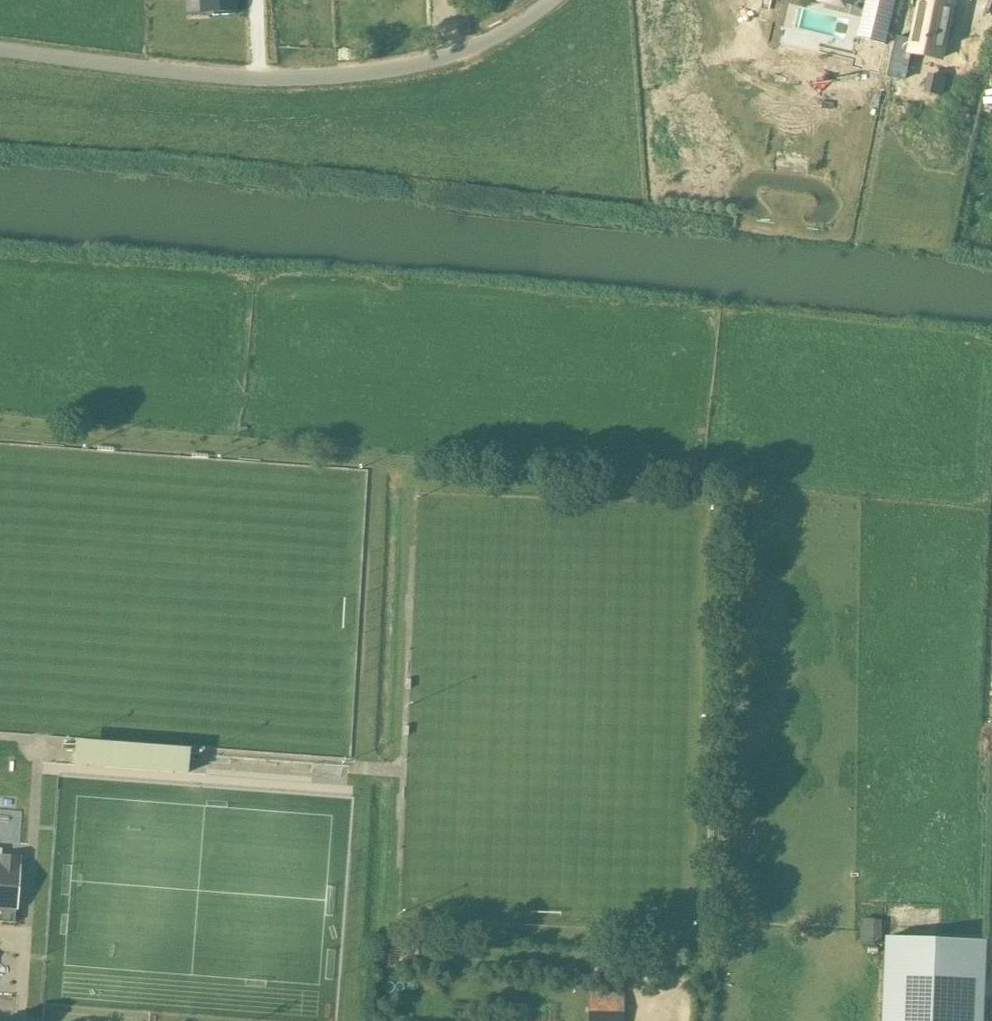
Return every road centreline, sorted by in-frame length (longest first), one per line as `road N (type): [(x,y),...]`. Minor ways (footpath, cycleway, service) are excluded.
road 1 (tertiary): [(0,49),(199,74),(344,78),(437,60),(550,0)]

